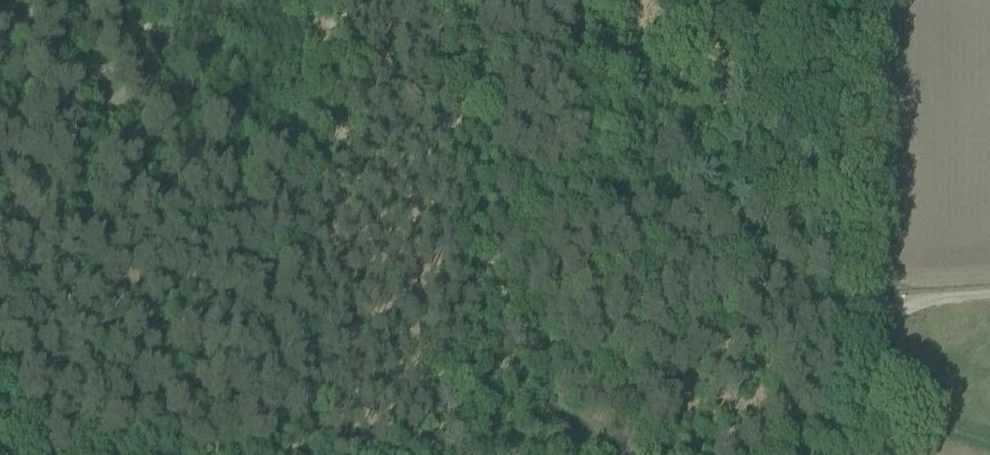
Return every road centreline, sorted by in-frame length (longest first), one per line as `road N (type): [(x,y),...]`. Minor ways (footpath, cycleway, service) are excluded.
road 1 (track): [(863,454),(882,285),(883,0)]

